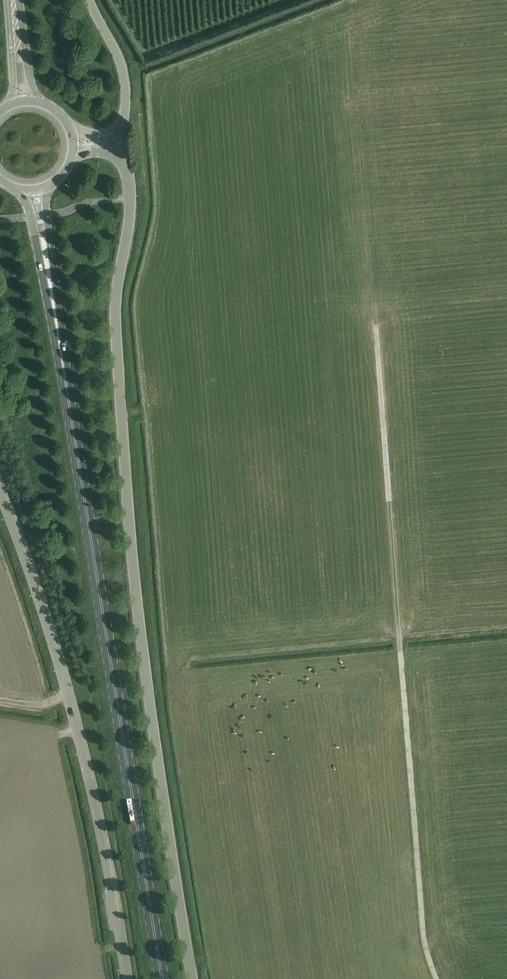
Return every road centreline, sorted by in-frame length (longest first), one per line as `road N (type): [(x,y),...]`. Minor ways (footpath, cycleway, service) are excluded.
road 1 (unclassified): [(192,978),(135,596),(113,309),(130,199),(128,175),(110,148)]
road 2 (primary): [(163,978),(50,283)]
road 3 (track): [(438,978),(422,927),(376,320)]
road 4 (unclassified): [(128,978),(88,771),(0,486)]
road 5 (unclassified): [(110,148),(125,108),(125,80),(91,0)]

